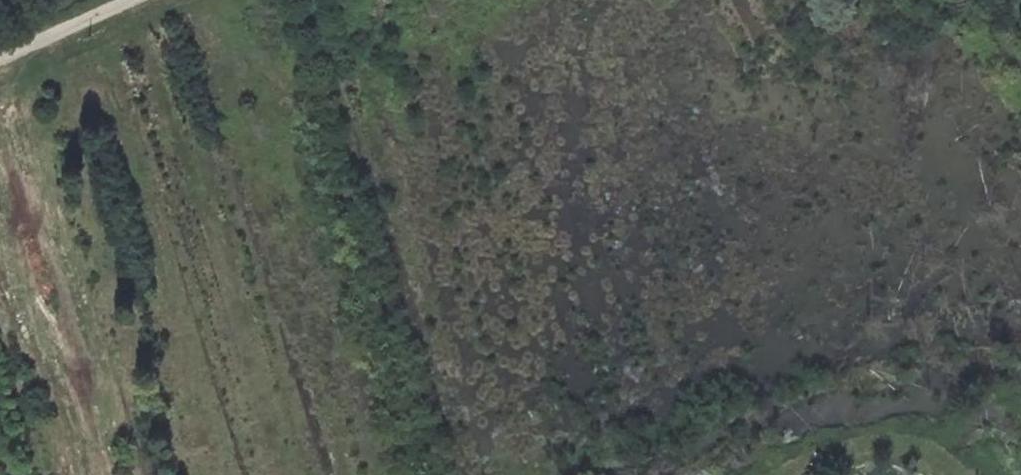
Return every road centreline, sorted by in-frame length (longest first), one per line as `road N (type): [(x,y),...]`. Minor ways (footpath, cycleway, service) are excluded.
road 1 (track): [(83,474),(0,204)]
road 2 (track): [(955,474),(889,446),(840,450),(796,474)]
road 3 (unclassified): [(0,58),(136,0)]

